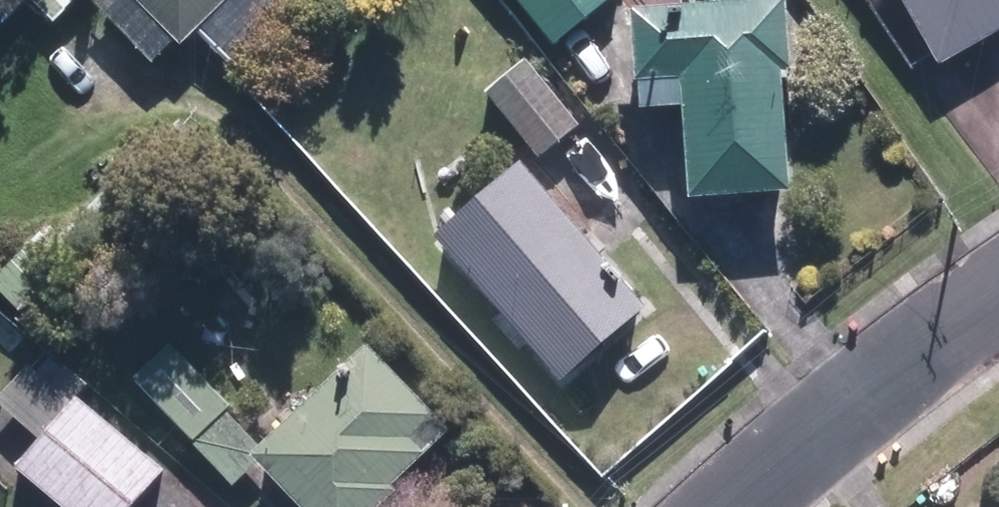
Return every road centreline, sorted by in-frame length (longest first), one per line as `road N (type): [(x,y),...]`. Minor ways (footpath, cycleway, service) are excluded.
road 1 (residential): [(998,303),(906,364),(747,506)]

